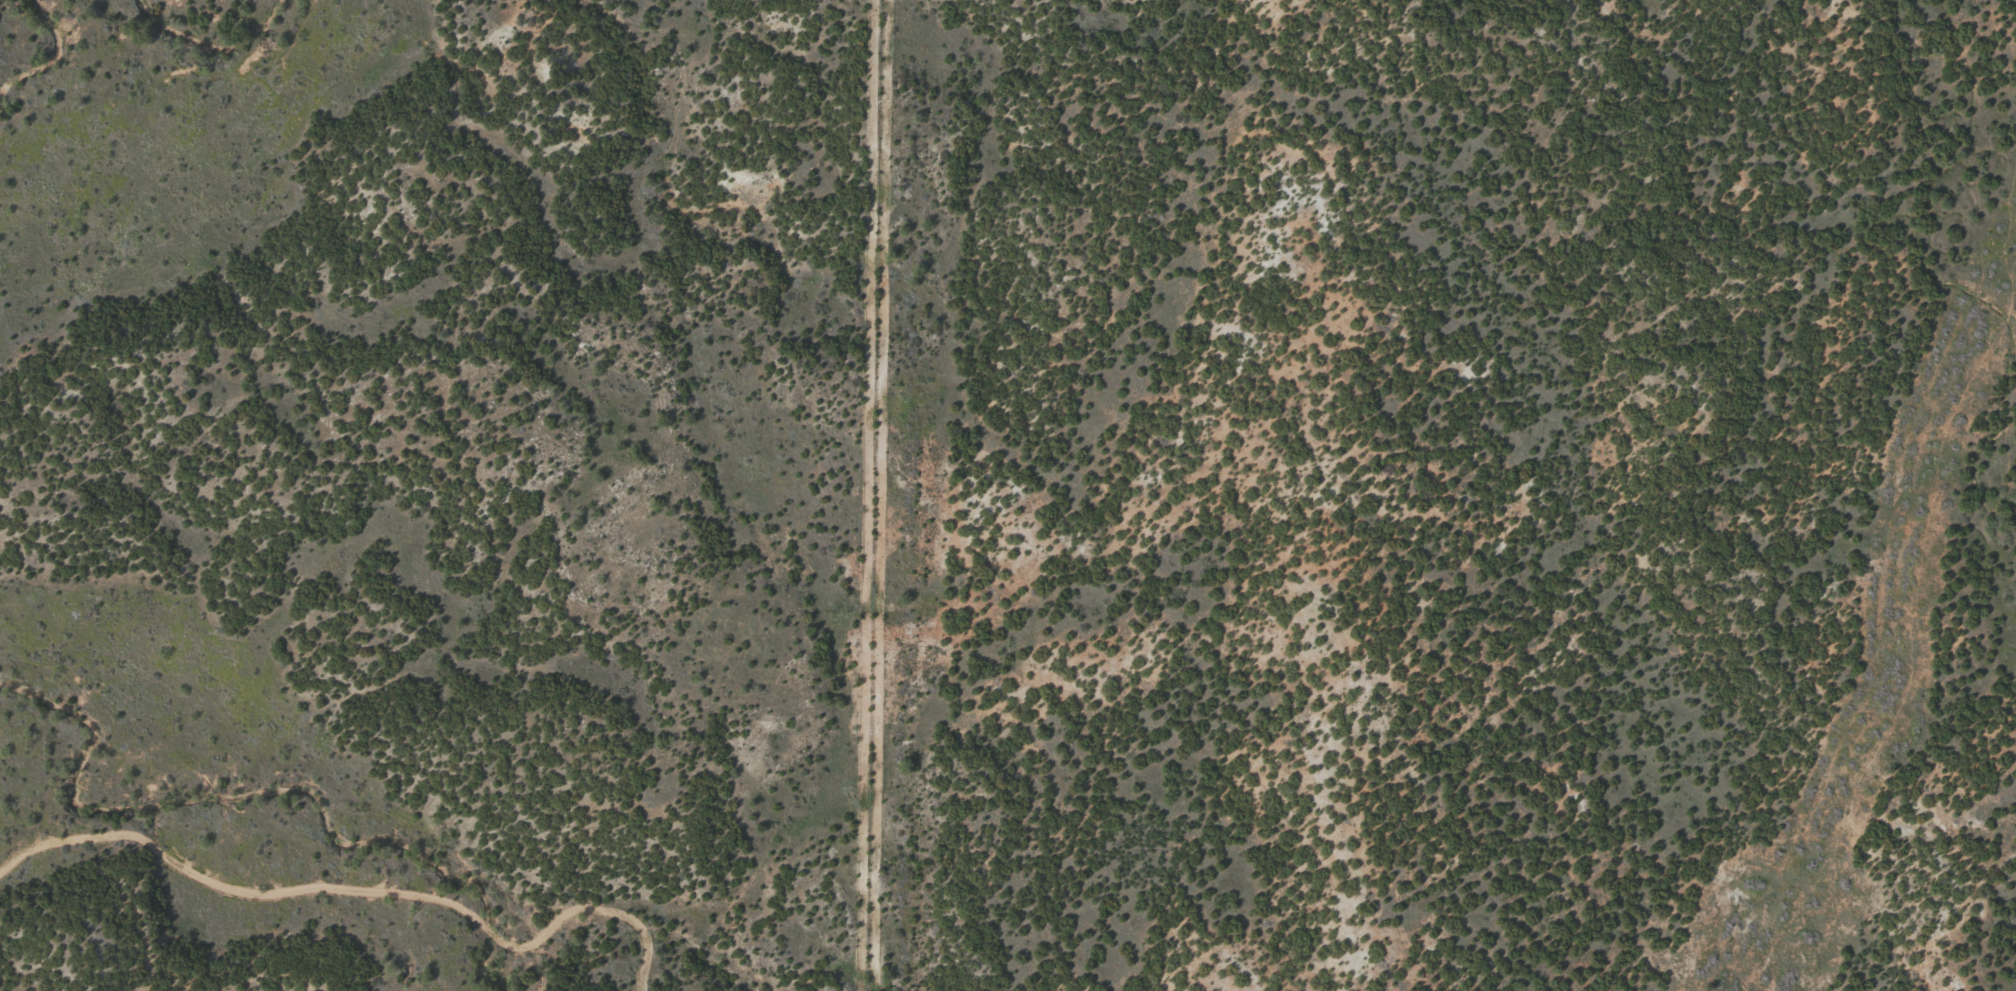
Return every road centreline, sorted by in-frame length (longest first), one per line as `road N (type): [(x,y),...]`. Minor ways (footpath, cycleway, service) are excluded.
road 1 (track): [(0,900),(64,871),(222,868),(595,958),(625,990)]

